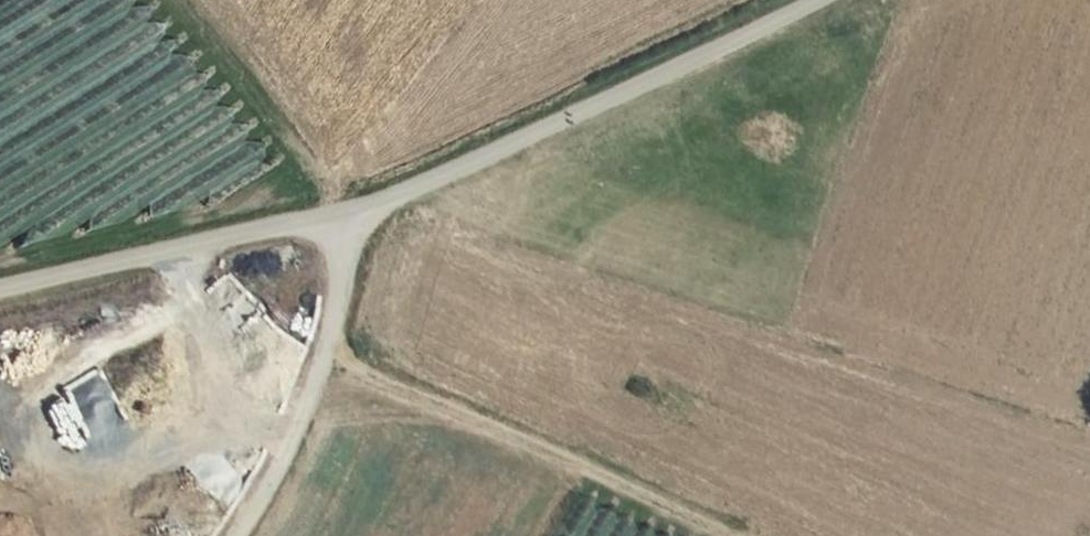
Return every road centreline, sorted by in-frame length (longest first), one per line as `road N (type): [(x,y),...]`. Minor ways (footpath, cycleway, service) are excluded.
road 1 (unclassified): [(356,214),(593,114),(824,0)]
road 2 (track): [(324,354),(719,535)]
road 3 (unclassified): [(0,290),(356,214)]
road 4 (unclassified): [(356,214),(319,377),(237,535)]

